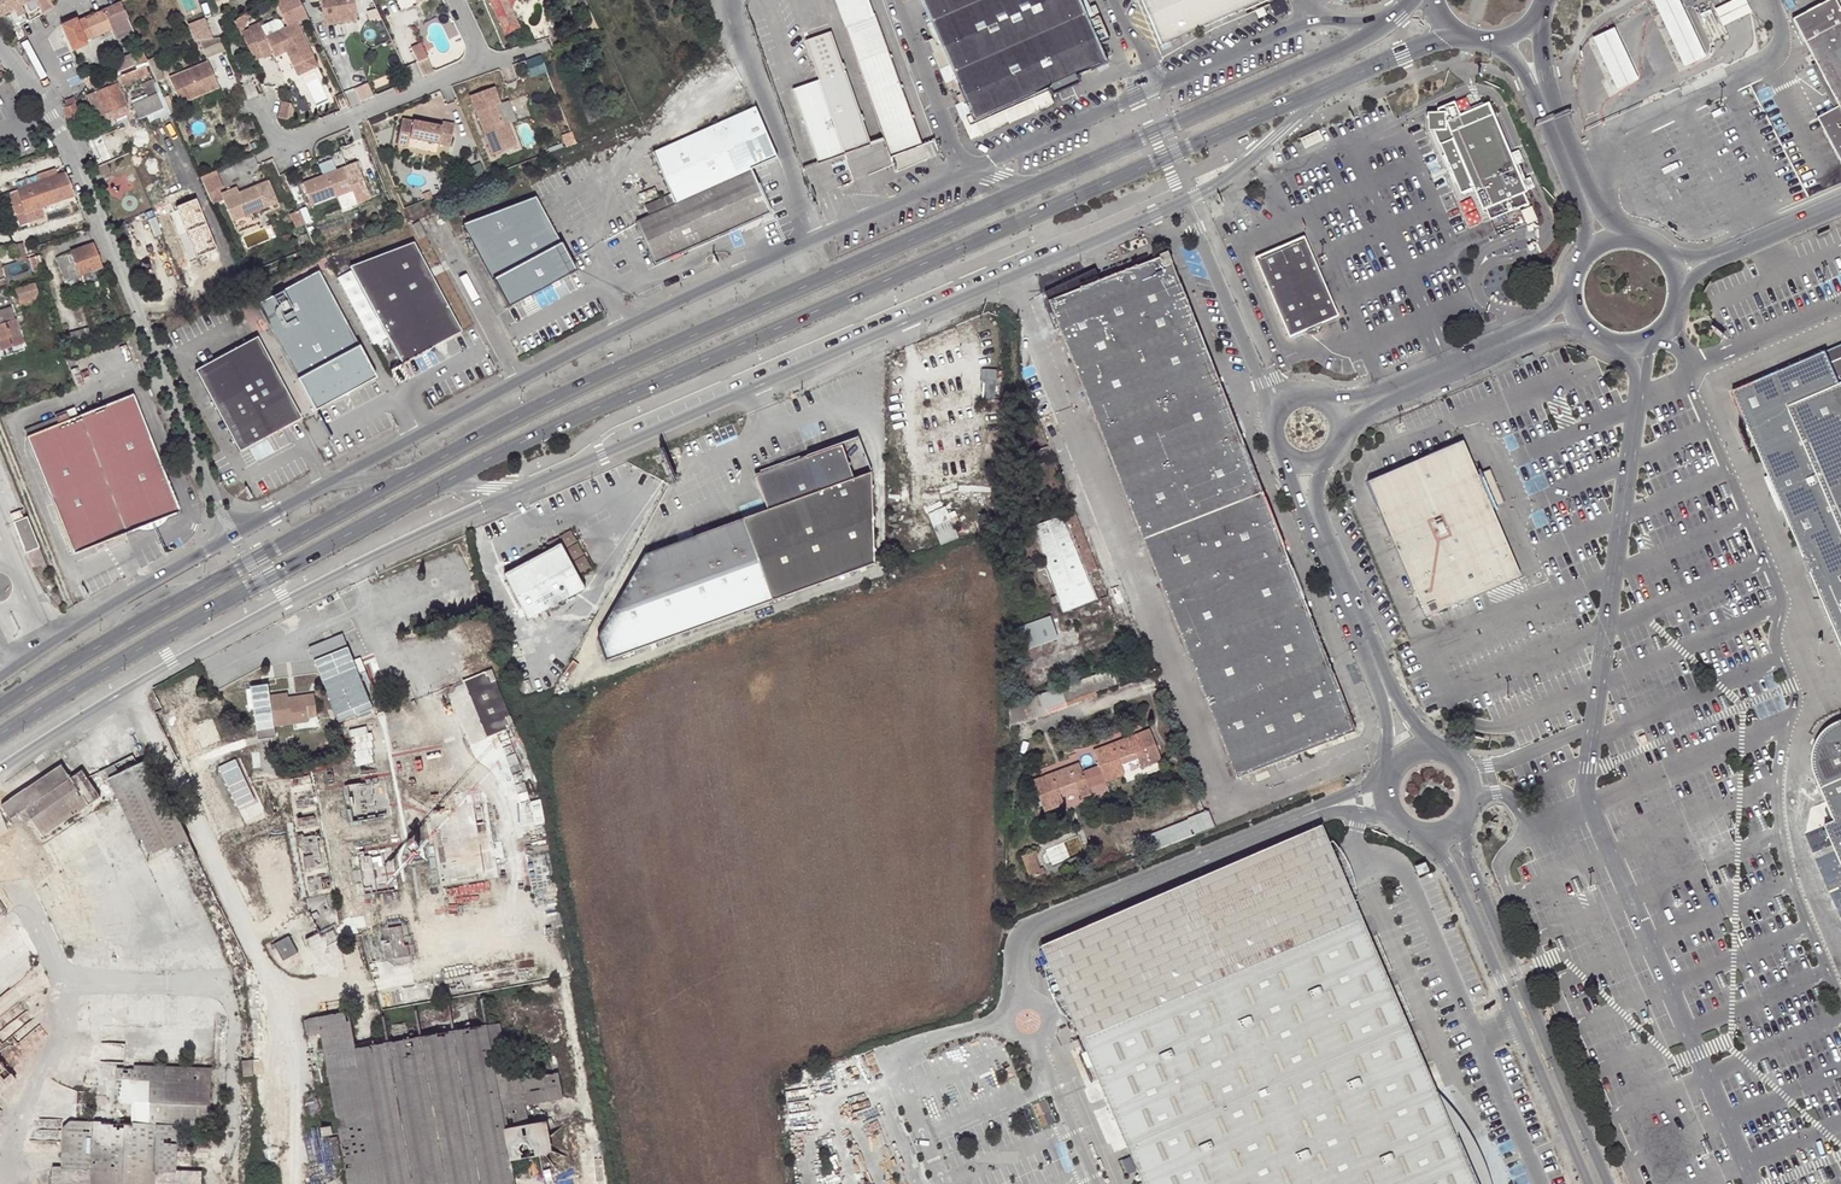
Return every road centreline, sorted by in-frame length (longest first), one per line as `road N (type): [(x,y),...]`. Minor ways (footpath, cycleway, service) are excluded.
road 1 (secondary): [(448,481),(1323,90)]
road 2 (unclassified): [(524,488),(1183,201)]
road 3 (secondary): [(1028,187),(546,403),(404,479)]
road 4 (unclassified): [(0,774),(172,664),(524,488)]
road 5 (residential): [(0,44),(47,105),(234,535)]
road 6 (secondary): [(0,741),(271,575),(448,481)]
road 7 (secondary): [(404,479),(155,614),(0,710)]
road 8 (secondary): [(1412,0),(1353,46),(1028,187)]
road 9 (unclassified): [(1318,809),(1036,923),(1017,951),(1021,1001)]
road 10 (unclassified): [(1609,1183),(1461,829)]
road 11 (unclassified): [(1430,840),(1447,862),(1588,1183)]
road 12 (residential): [(485,64),(291,142),(270,136),(257,105)]
road 13 (unclassified): [(733,0),(818,239)]
road 14 (unclassified): [(1183,201),(1275,416)]
road 15 (unclassified): [(896,0),(964,171)]
road 16 (unclassified): [(1183,201),(1233,174),(1323,90)]
road 17 (unclassified): [(1319,527),(1384,680)]
road 18 (secondary): [(1323,90),(1459,34)]
road 19 (unclassified): [(1386,394),(1520,338)]
road 20 (unclassified): [(1588,330),(1617,345),(1654,338),(1675,317),(1681,287)]
road 21 (unclassified): [(1558,133),(1543,8)]

